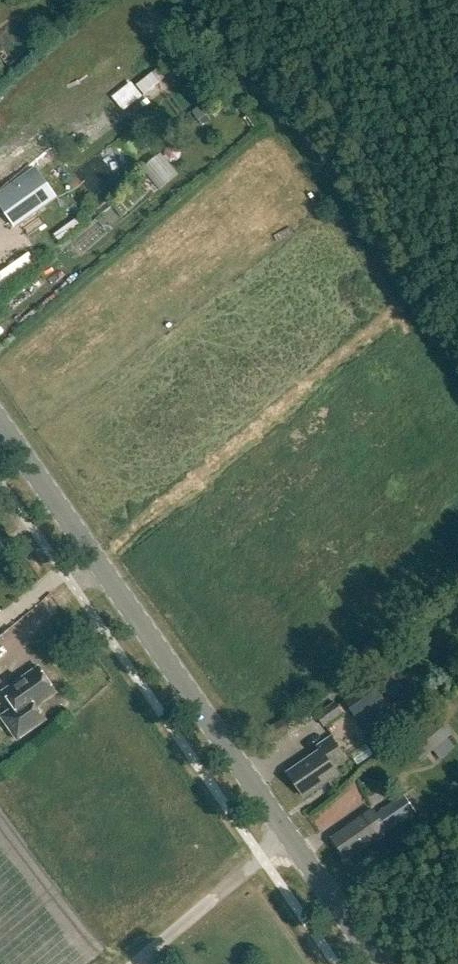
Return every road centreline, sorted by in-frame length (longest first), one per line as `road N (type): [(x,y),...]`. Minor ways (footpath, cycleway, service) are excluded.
road 1 (tertiary): [(379,963),(0,423)]

